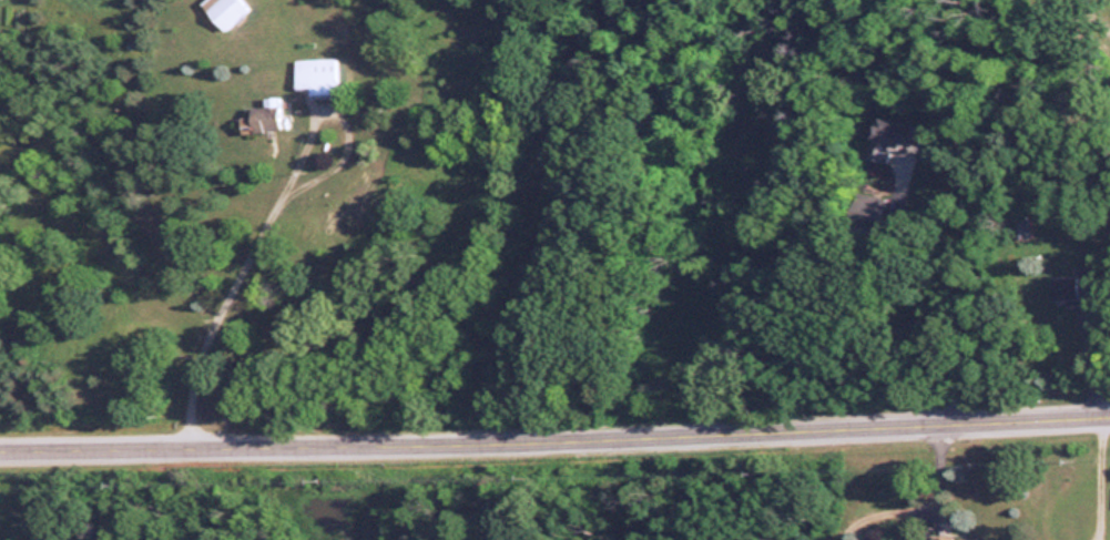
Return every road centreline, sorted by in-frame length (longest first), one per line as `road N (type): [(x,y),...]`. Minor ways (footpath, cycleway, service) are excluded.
road 1 (tertiary): [(1109,412),(525,436),(0,444)]

